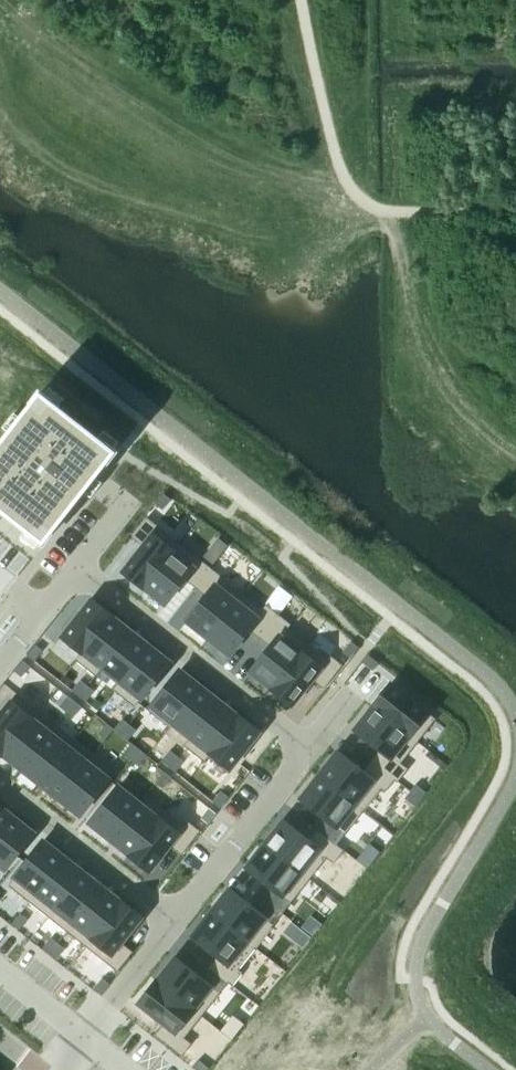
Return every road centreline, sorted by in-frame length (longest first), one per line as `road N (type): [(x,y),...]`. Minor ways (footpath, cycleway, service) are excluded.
road 1 (residential): [(80,562),(308,742)]
road 2 (residential): [(0,780),(179,921)]
road 3 (residential): [(308,742),(179,921)]
road 4 (residential): [(179,921),(73,1069)]
road 5 (residential): [(80,562),(0,664)]

